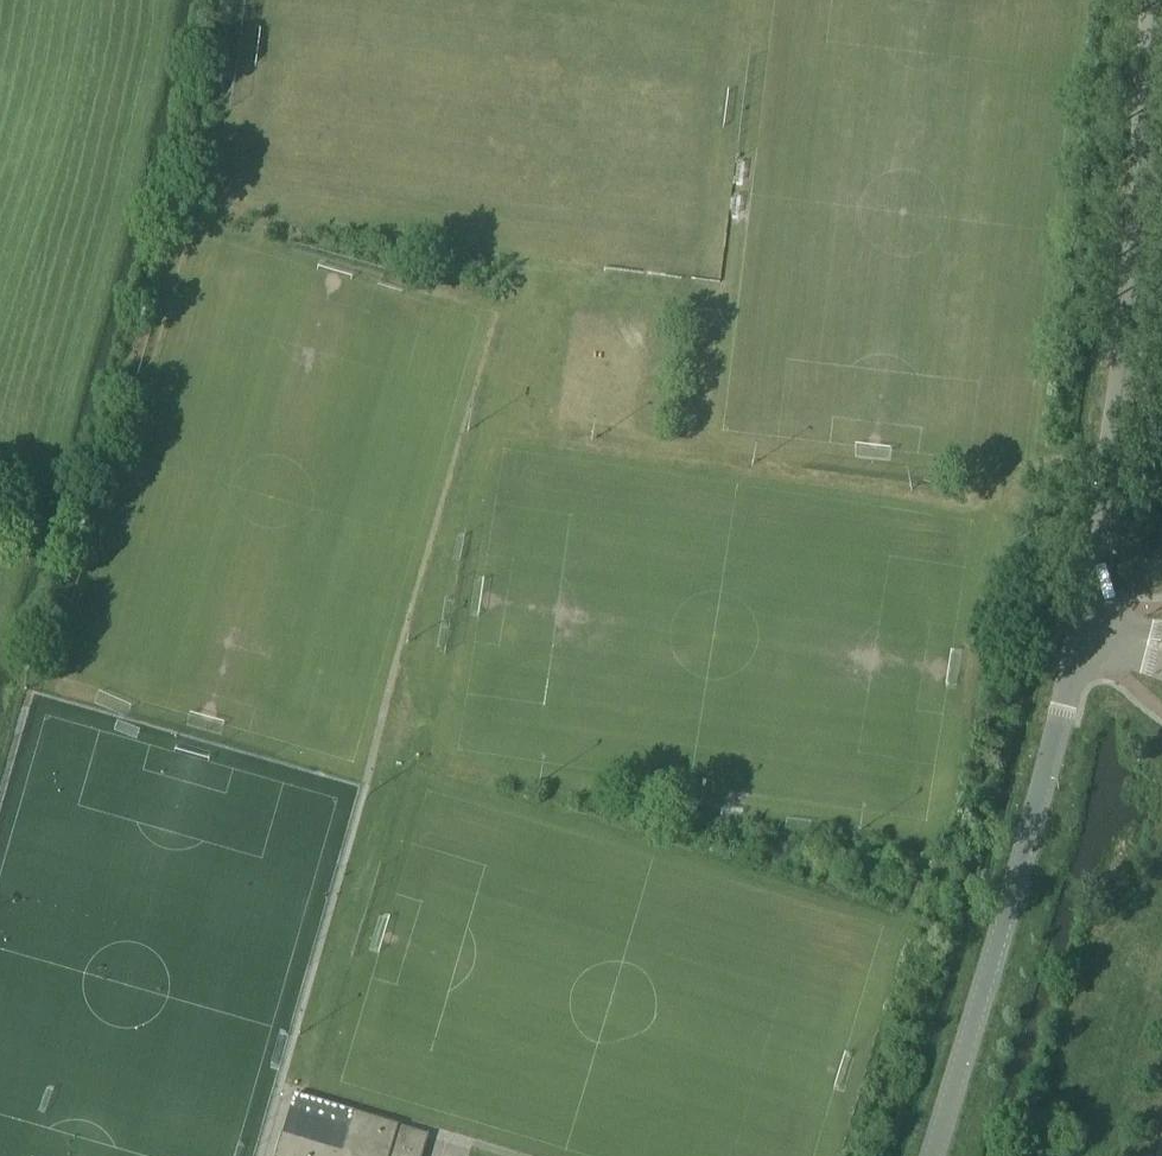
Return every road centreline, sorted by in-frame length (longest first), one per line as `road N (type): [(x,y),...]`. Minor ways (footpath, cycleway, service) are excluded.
road 1 (unclassified): [(1080,625),(1149,0)]
road 2 (unclassified): [(1080,625),(1023,863),(937,1155)]

